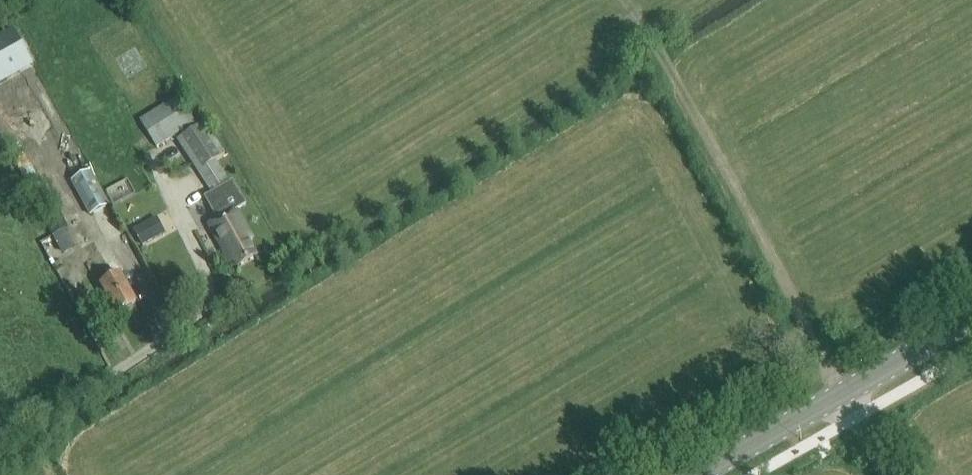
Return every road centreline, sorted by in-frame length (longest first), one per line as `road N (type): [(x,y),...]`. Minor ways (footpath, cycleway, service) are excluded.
road 1 (secondary): [(706,474),(971,325)]

